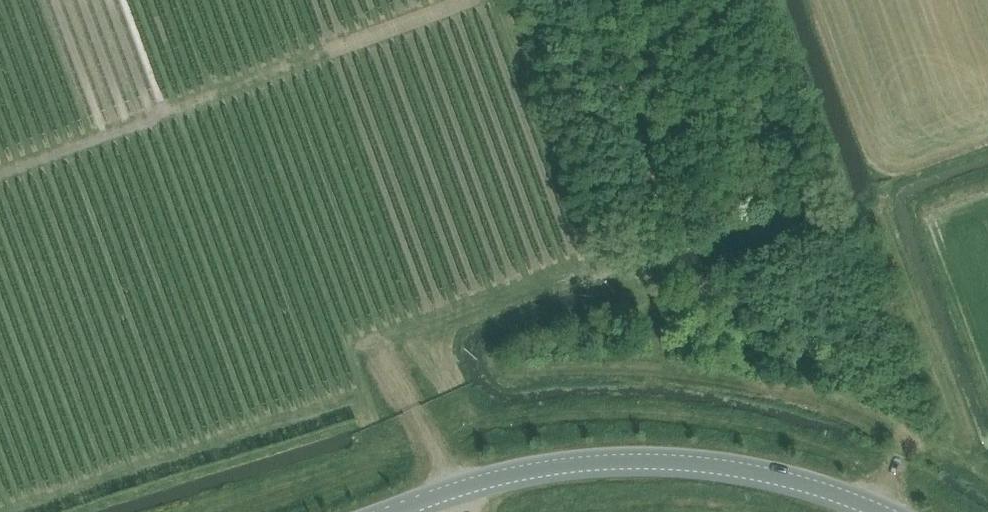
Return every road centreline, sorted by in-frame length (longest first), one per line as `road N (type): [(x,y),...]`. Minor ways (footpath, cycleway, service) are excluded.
road 1 (tertiary): [(870,511),(751,474),(650,463),(534,471),(396,511)]
road 2 (track): [(376,354),(463,511)]

